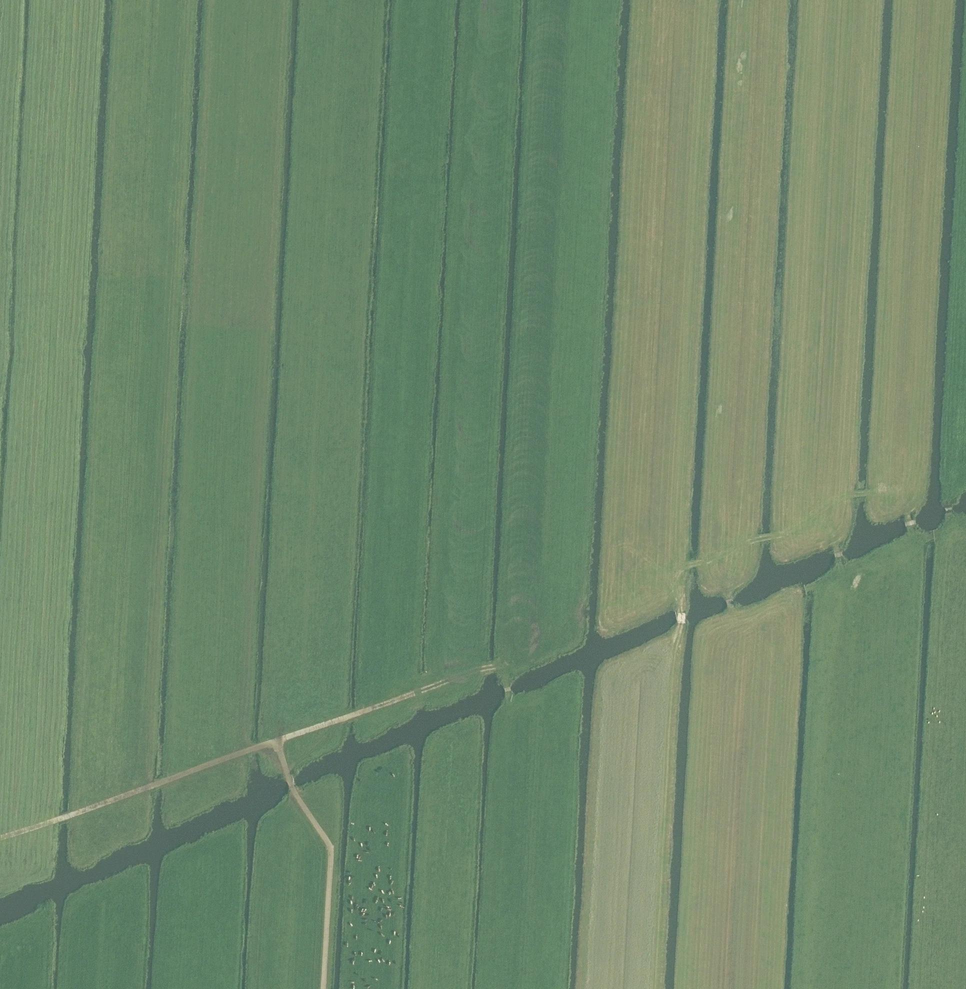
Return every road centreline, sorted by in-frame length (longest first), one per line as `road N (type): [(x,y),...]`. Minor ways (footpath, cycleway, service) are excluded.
road 1 (track): [(0,838),(434,685)]
road 2 (track): [(273,742),(292,790),(331,847),(321,988)]

